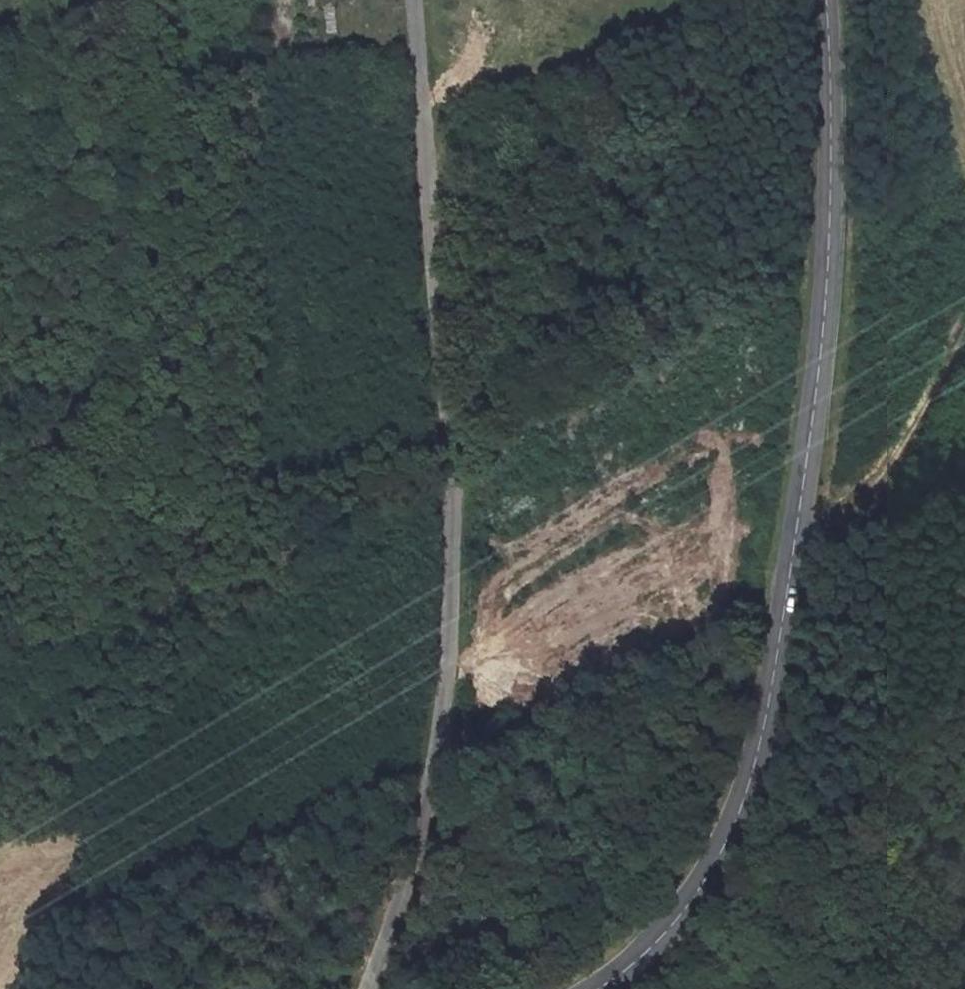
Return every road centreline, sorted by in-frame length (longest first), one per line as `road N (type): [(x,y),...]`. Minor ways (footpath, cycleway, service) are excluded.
road 1 (tertiary): [(597,988),(664,932),(719,852),(748,784),(766,711),(811,411),(831,186),(833,0)]
road 2 (unclassified): [(364,988),(446,736),(453,513),(415,0)]
road 3 (track): [(797,521),(878,473),(915,418),(964,316)]

